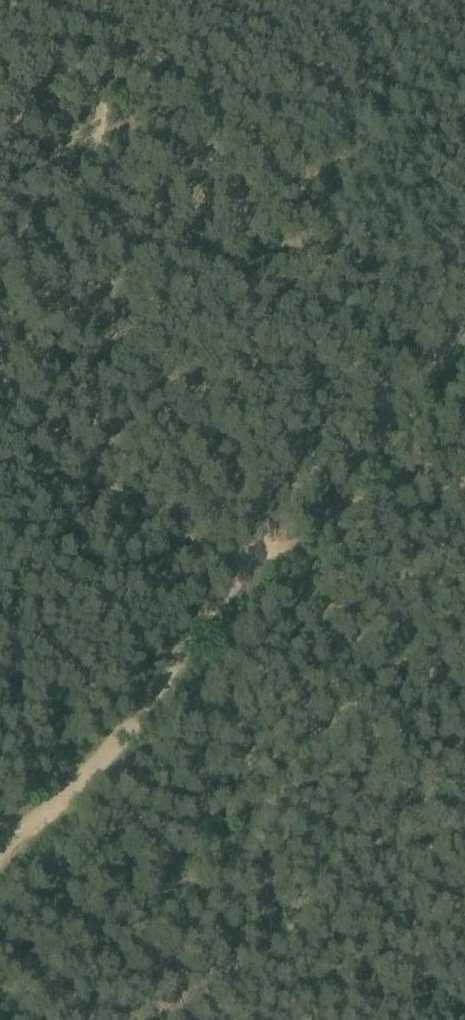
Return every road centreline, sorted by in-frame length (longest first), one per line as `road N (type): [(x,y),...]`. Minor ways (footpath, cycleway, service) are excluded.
road 1 (track): [(0,362),(61,452),(242,577),(380,406),(464,320)]
road 2 (track): [(242,577),(124,741),(0,869)]

